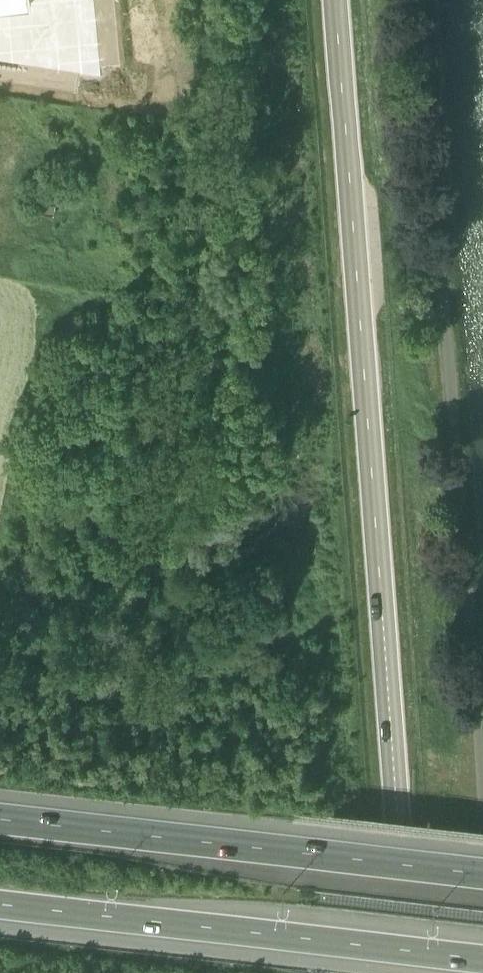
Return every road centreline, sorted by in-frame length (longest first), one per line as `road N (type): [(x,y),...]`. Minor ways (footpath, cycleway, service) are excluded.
road 1 (secondary): [(404,933),(335,0)]
road 2 (motorway): [(482,859),(0,803)]
road 3 (motorway): [(0,890),(482,946)]

